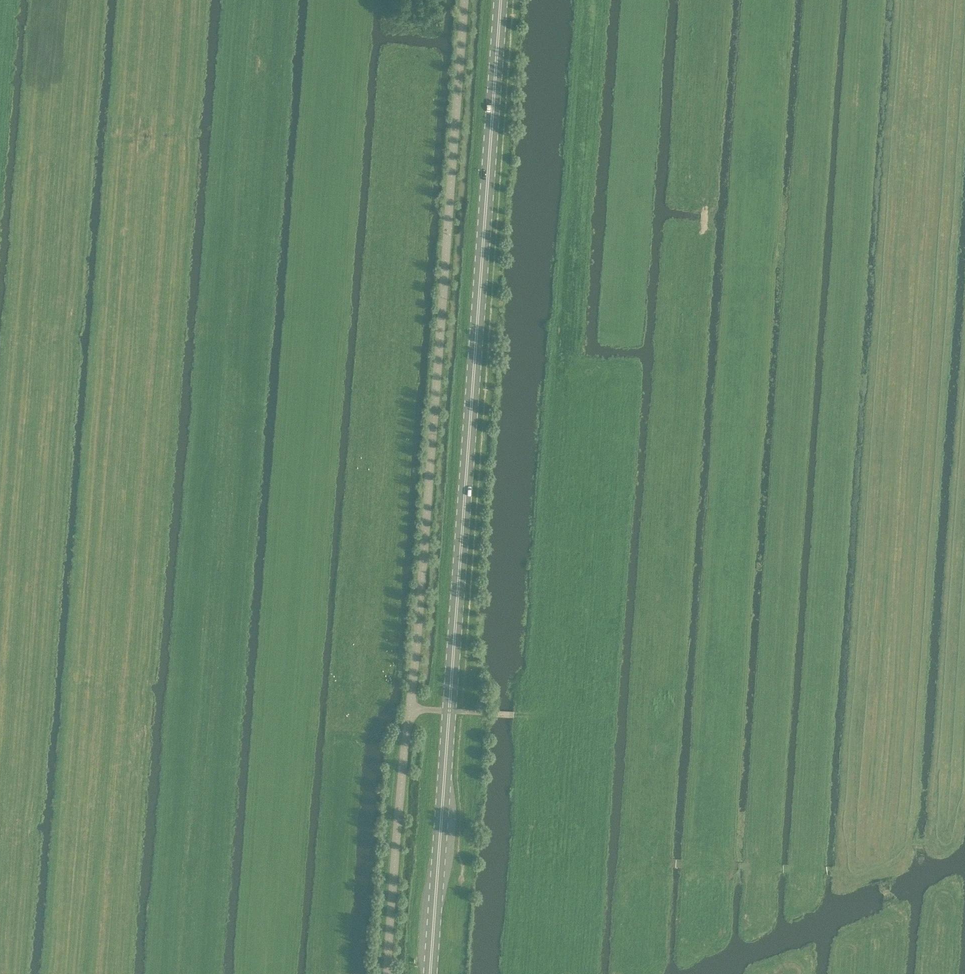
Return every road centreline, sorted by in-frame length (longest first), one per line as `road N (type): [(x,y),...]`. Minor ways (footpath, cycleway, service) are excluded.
road 1 (secondary): [(449,711),(500,0)]
road 2 (unclassified): [(411,710),(466,0)]
road 3 (track): [(648,834),(646,857),(667,863),(880,869),(899,840),(927,840),(964,815)]
road 4 (unclassified): [(388,973),(411,710)]
road 5 (secondary): [(429,973),(449,711)]

